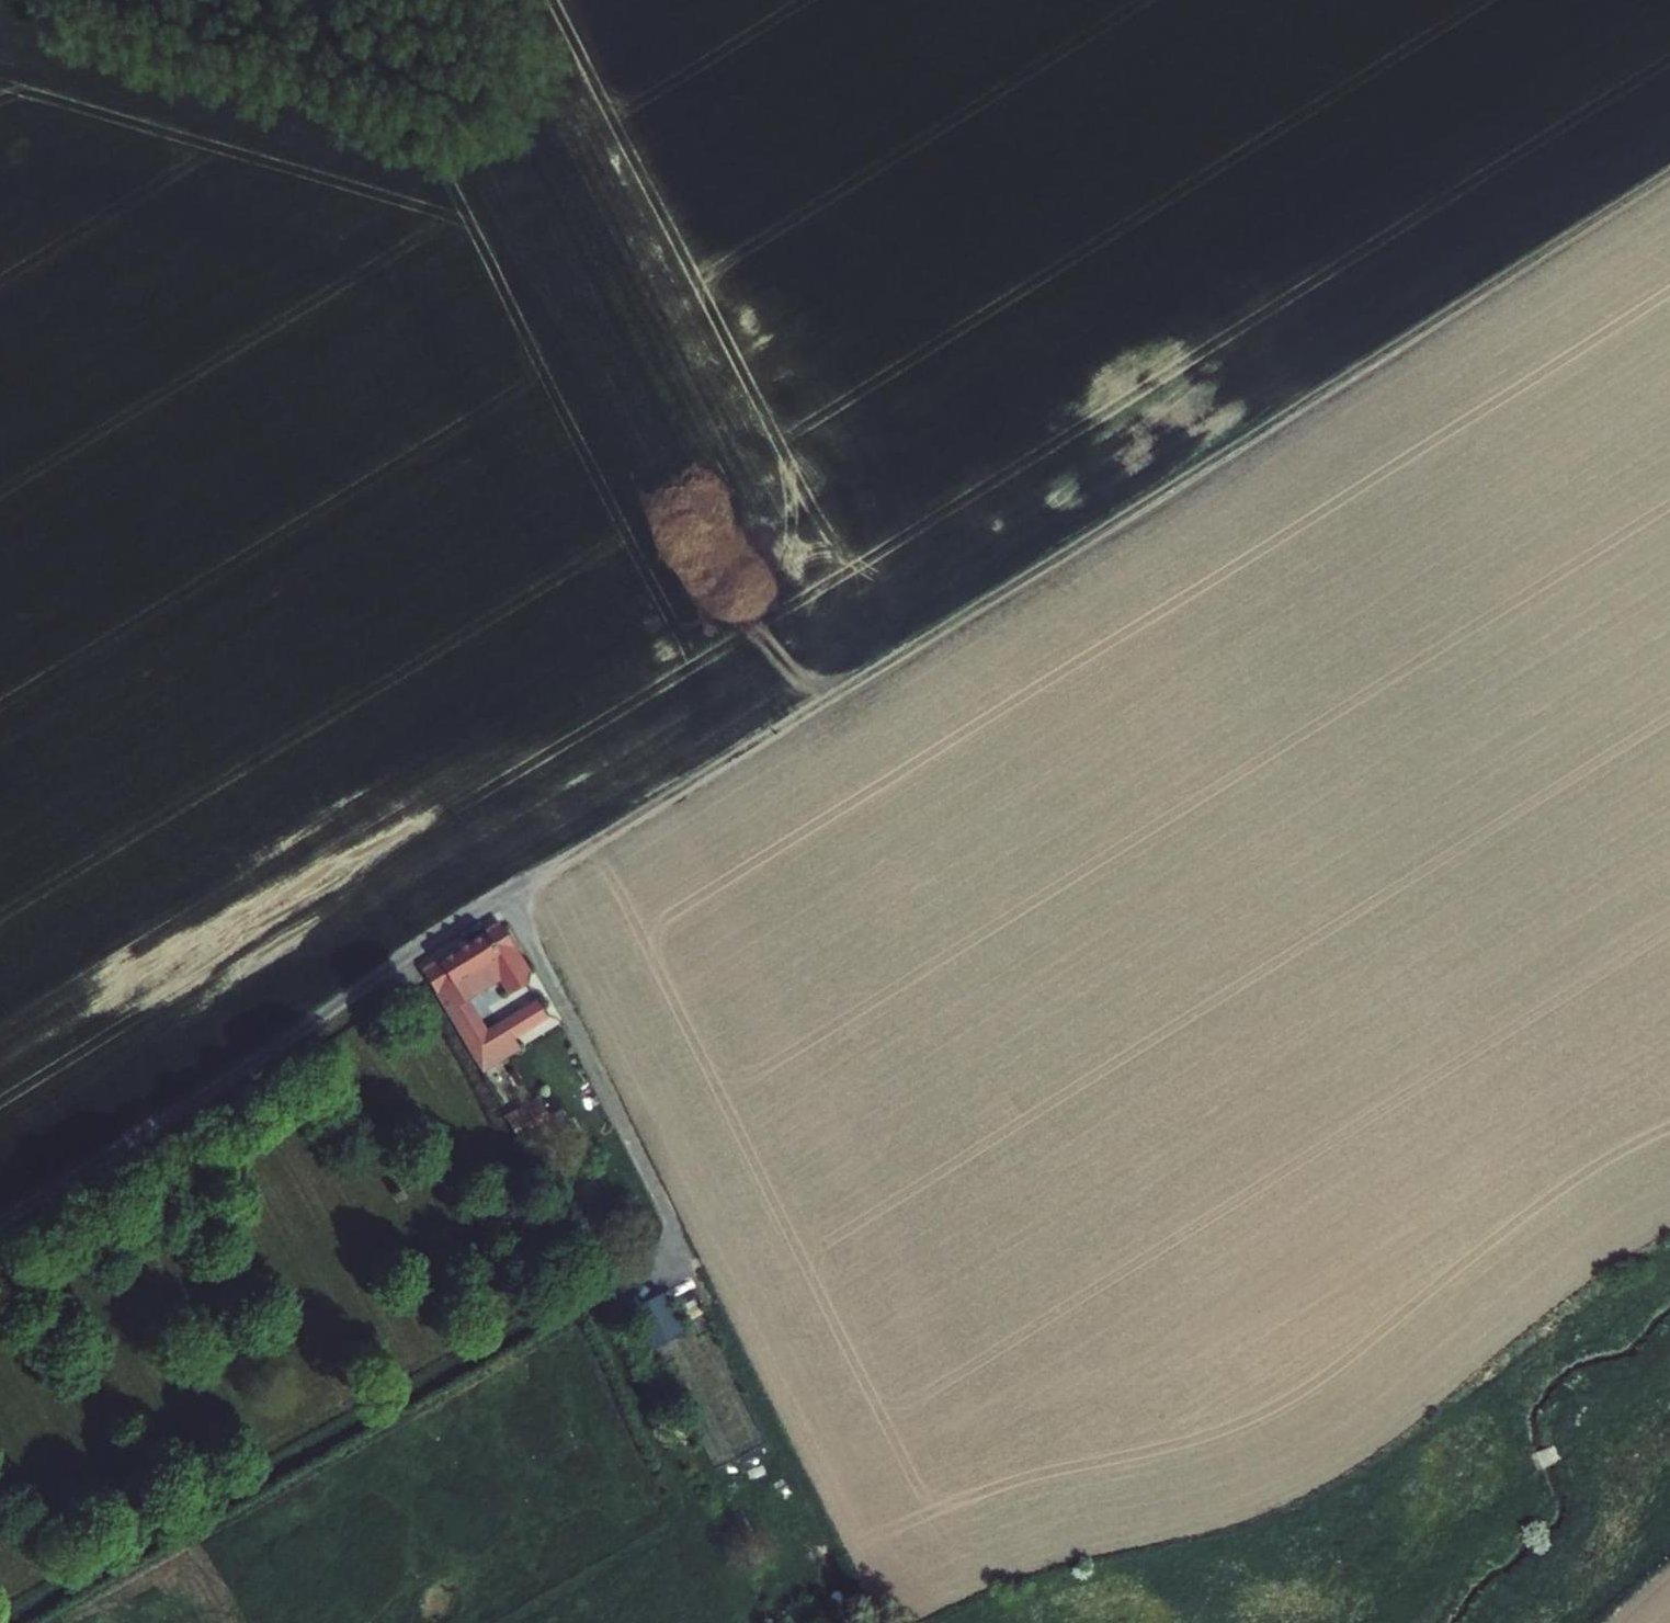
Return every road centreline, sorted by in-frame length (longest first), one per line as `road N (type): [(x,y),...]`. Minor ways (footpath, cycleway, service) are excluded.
road 1 (track): [(1669,175),(513,902)]
road 2 (track): [(0,1218),(513,902)]

